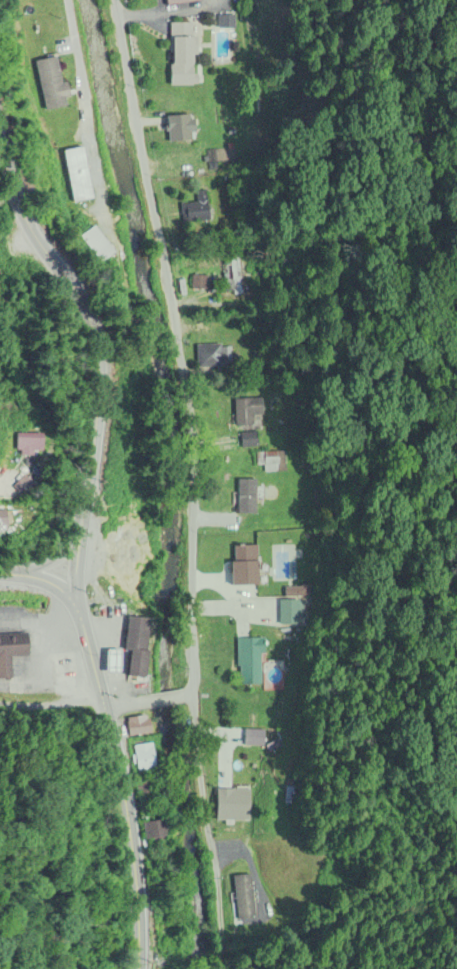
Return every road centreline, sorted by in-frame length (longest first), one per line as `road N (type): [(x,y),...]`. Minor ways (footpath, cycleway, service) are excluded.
road 1 (tertiary): [(216,968),(211,820),(191,696),(183,416),(113,0)]
road 2 (secondary): [(76,608),(97,366),(83,308),(21,216),(0,141)]
road 3 (primary): [(131,968),(128,814),(76,608)]

